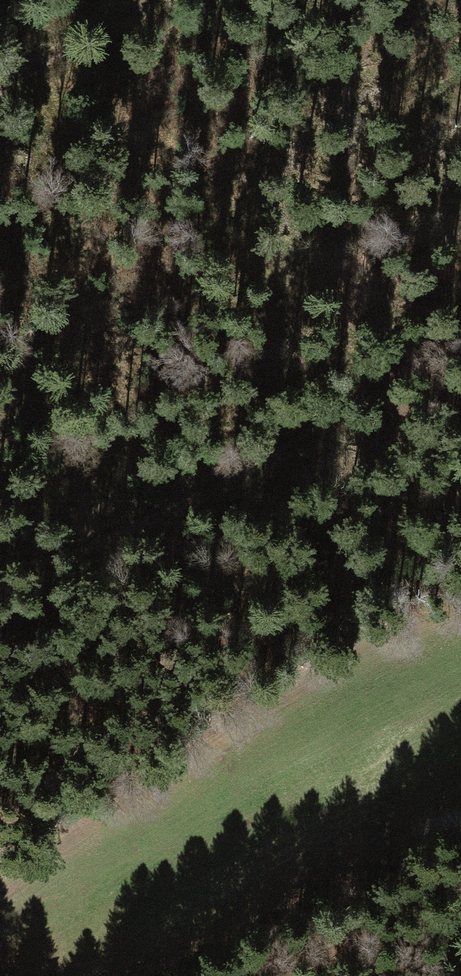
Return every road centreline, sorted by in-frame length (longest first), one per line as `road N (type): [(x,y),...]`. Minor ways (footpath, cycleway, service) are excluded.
road 1 (track): [(0,569),(261,331),(287,289),(303,225),(348,152),(376,124),(460,75)]
road 2 (track): [(0,569),(184,493),(460,342)]
road 3 (track): [(0,84),(132,0)]

